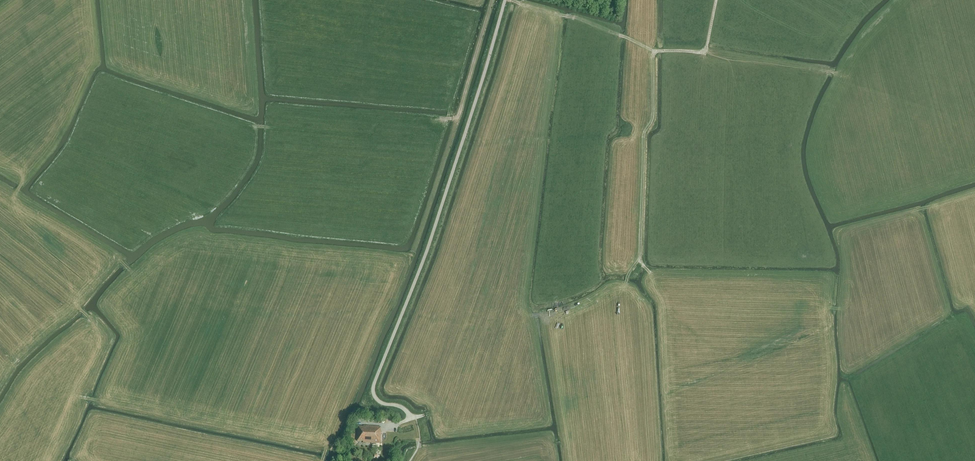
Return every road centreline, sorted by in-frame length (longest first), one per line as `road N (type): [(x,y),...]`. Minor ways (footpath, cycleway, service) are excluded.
road 1 (unclassified): [(411,419),(377,400),(374,385),(427,250),(505,0)]
road 2 (track): [(655,51),(640,252),(652,276)]
road 3 (track): [(457,117),(411,256)]
road 4 (track): [(493,0),(458,115),(439,120)]
road 5 (track): [(716,0),(704,52),(655,51),(623,36)]

